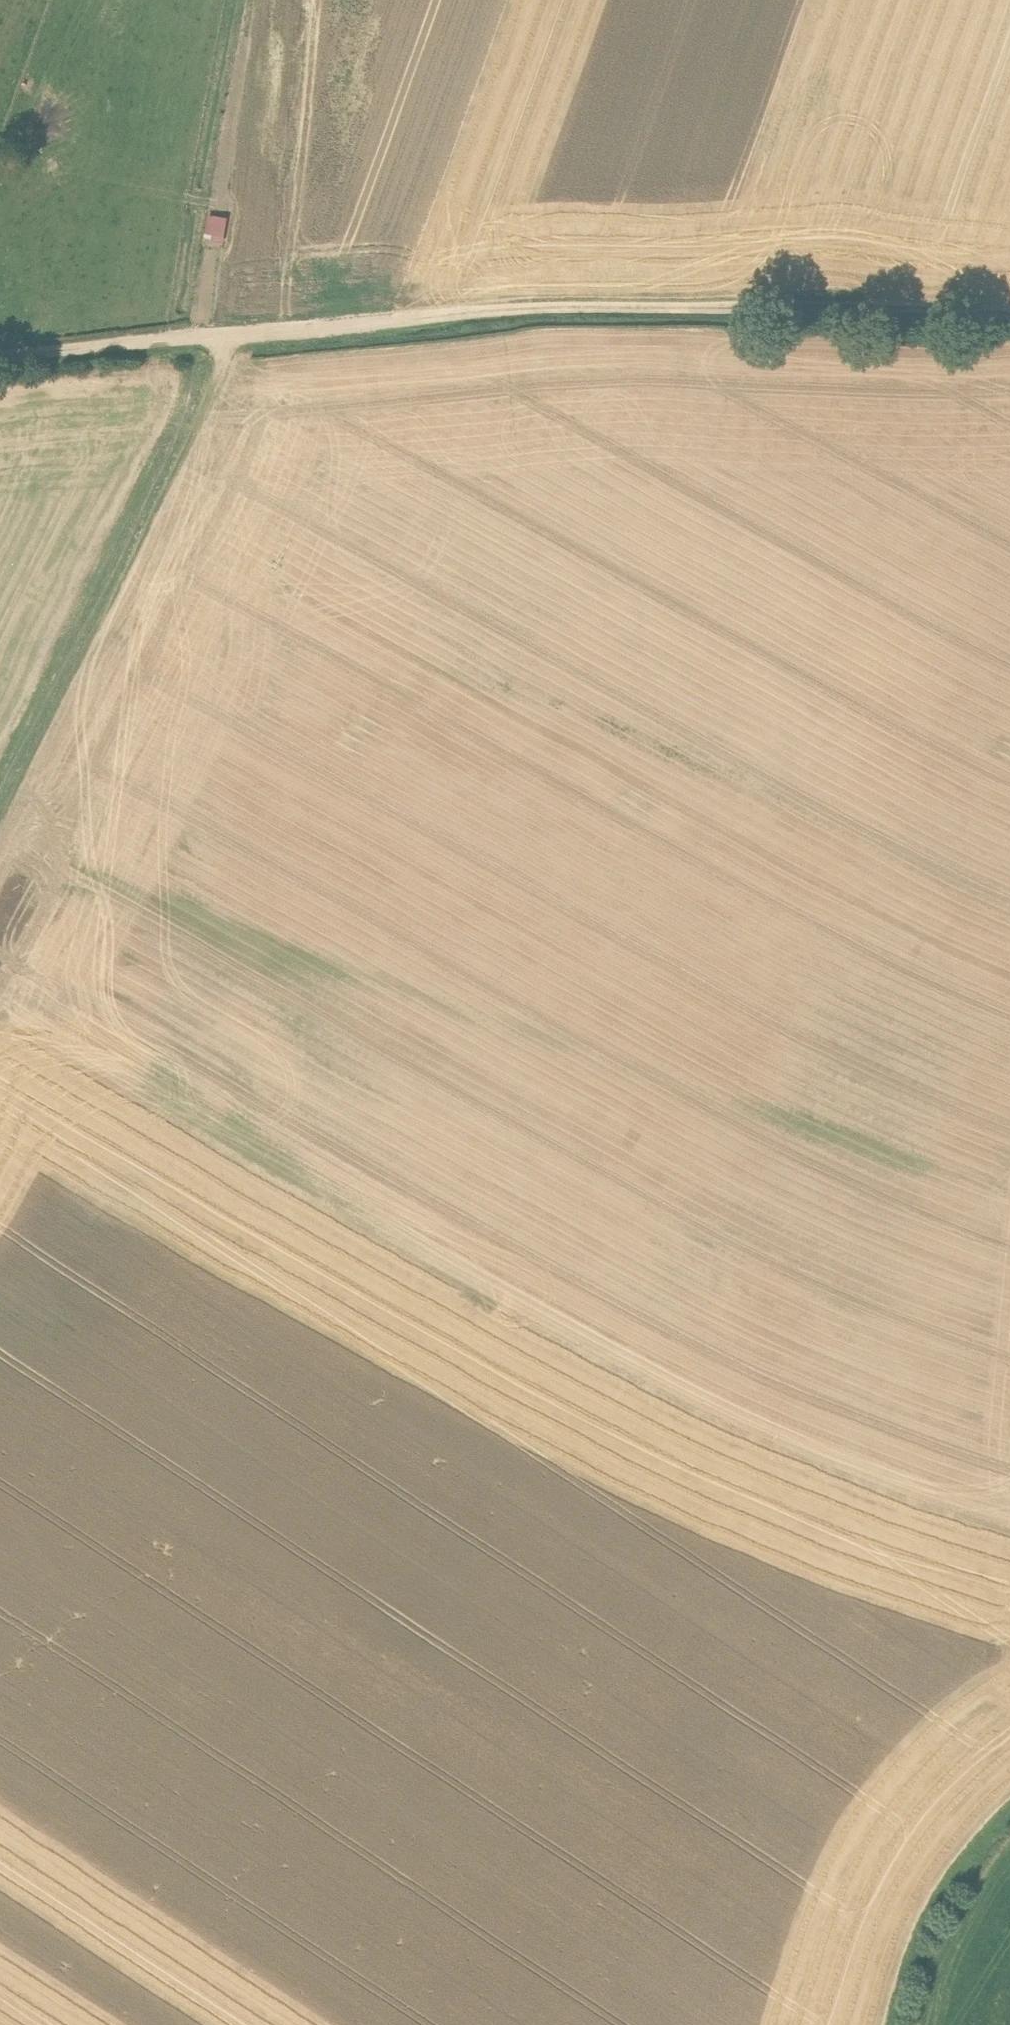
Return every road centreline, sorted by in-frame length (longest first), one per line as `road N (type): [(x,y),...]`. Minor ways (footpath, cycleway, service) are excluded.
road 1 (track): [(0,355),(566,307),(881,305),(1009,314)]
road 2 (track): [(233,332),(0,818)]

